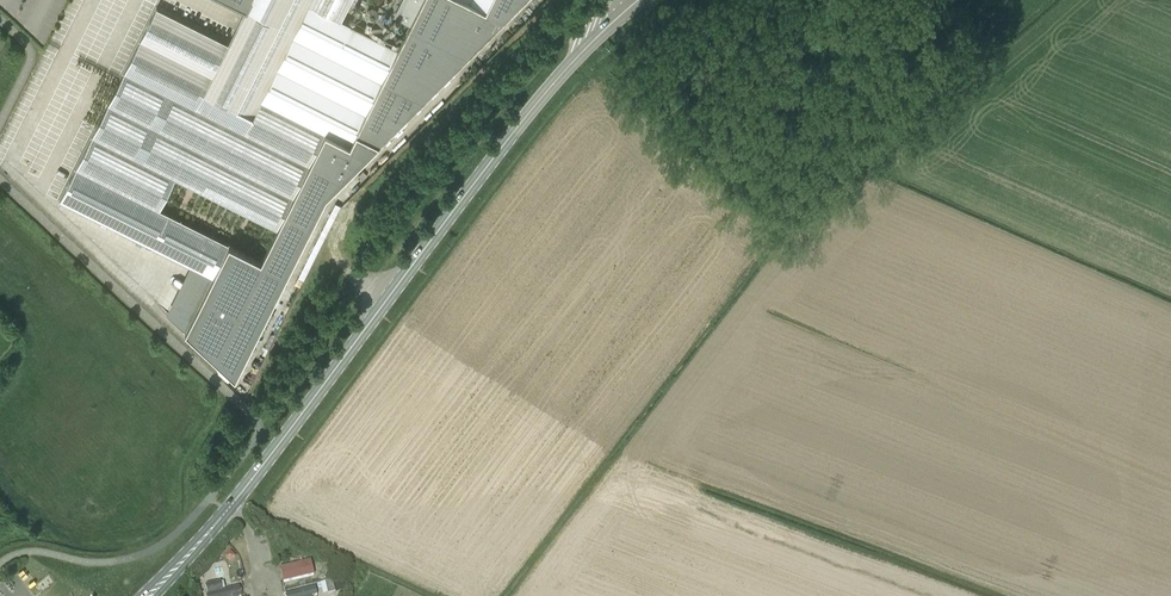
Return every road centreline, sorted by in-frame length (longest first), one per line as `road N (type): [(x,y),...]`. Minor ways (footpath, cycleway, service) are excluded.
road 1 (primary): [(385,302),(547,90),(639,0)]
road 2 (primary): [(147,595),(227,510),(385,302)]

